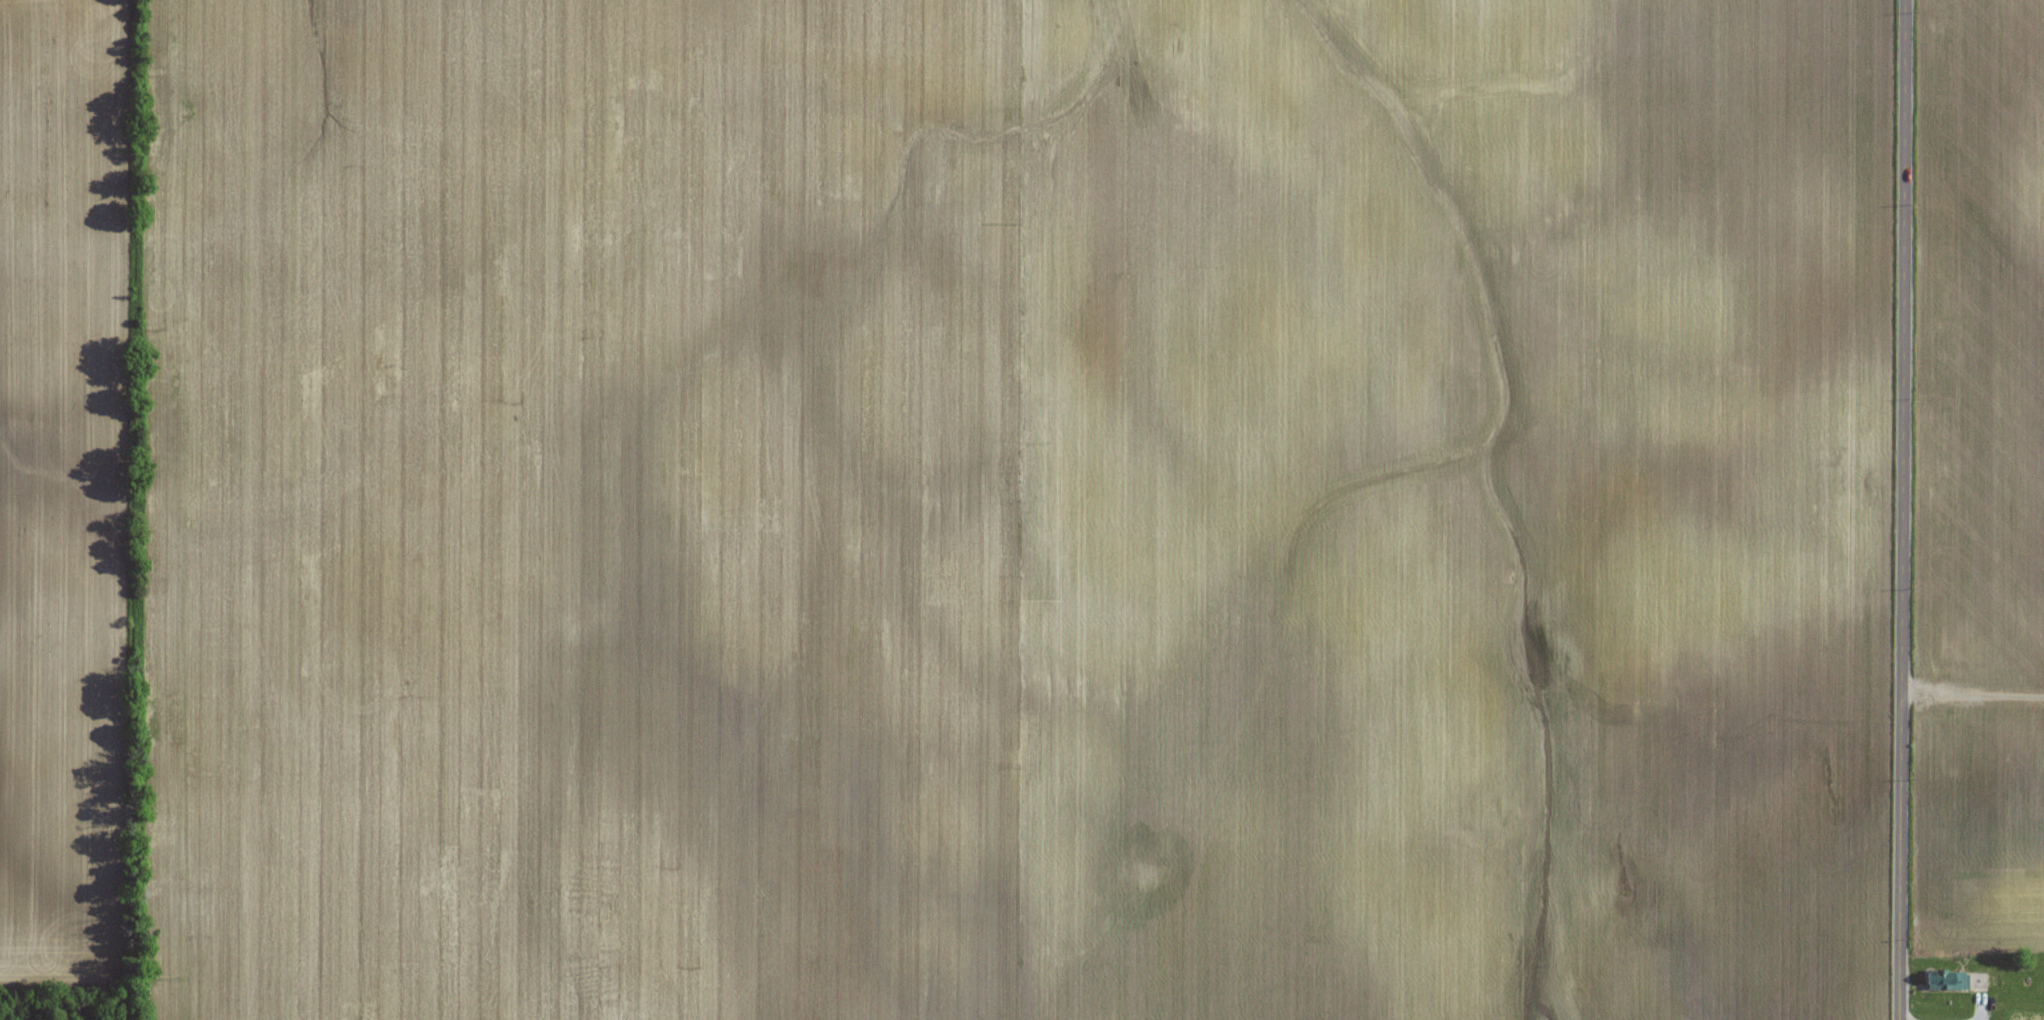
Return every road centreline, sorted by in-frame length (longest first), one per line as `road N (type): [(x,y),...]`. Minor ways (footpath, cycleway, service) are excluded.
road 1 (tertiary): [(1905,0),(1899,1019)]

